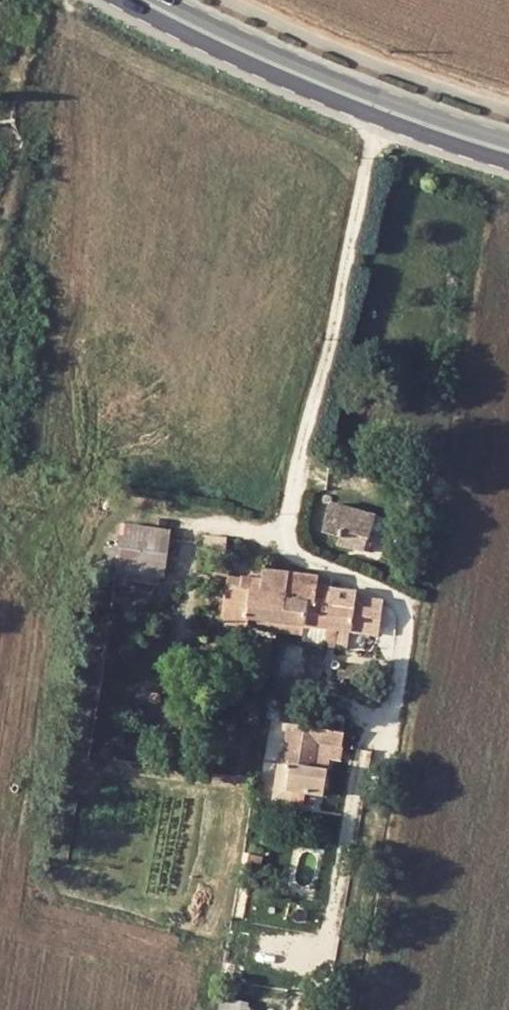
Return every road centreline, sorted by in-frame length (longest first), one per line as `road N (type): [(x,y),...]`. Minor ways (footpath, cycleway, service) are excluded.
road 1 (track): [(378,107),(283,543),(394,595),(407,619),(389,728)]
road 2 (secondary): [(508,147),(378,107),(161,0)]

